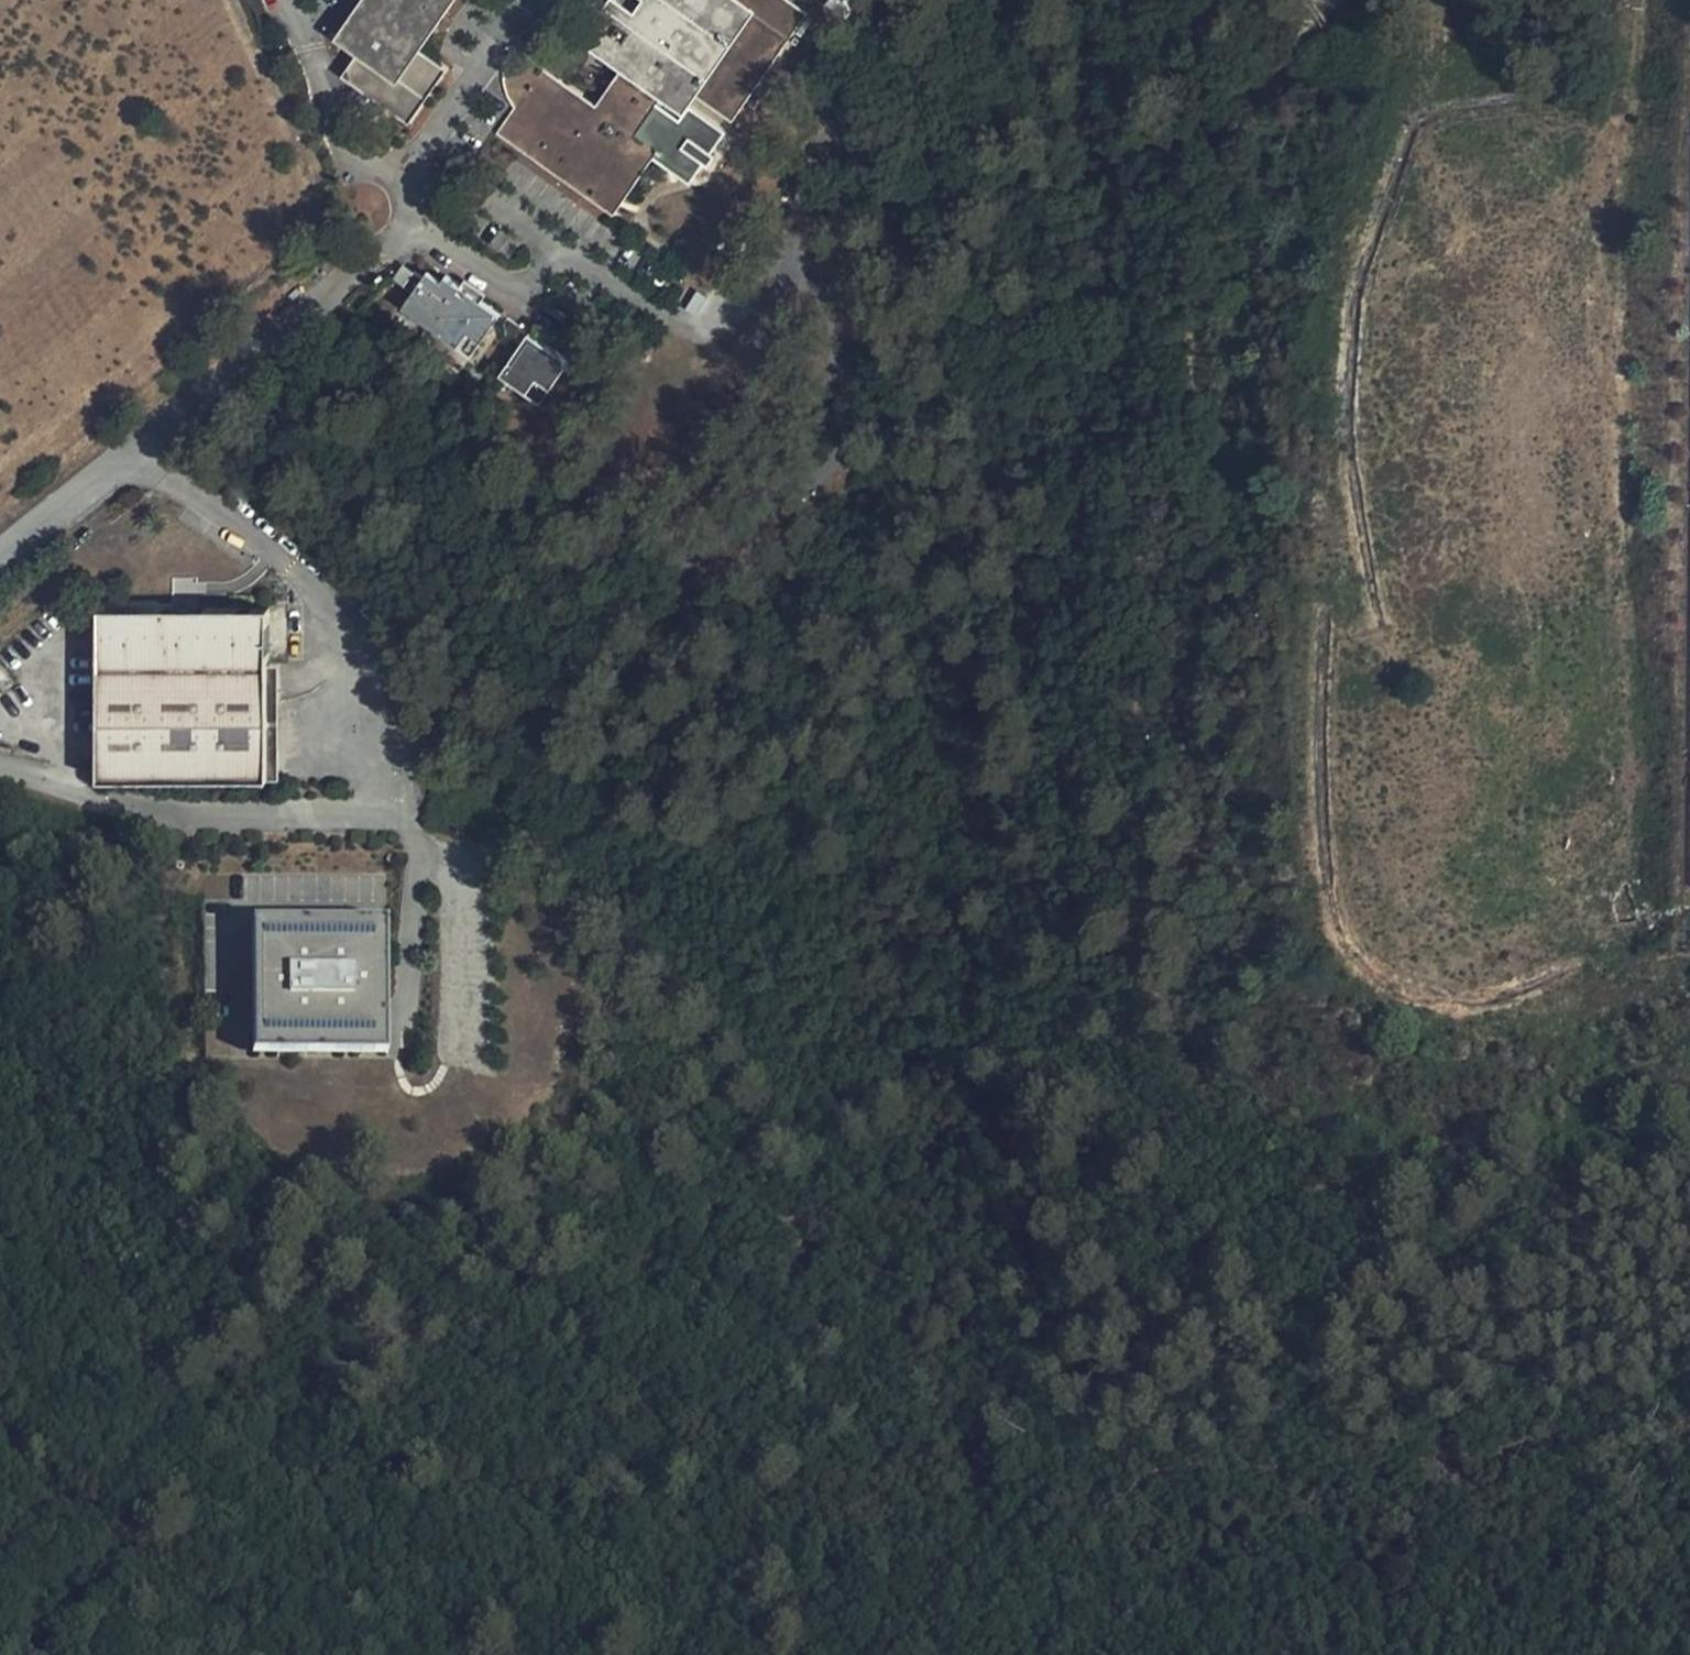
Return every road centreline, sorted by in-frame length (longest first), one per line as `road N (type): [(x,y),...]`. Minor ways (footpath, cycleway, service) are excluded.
road 1 (unclassified): [(0,556),(365,259)]

